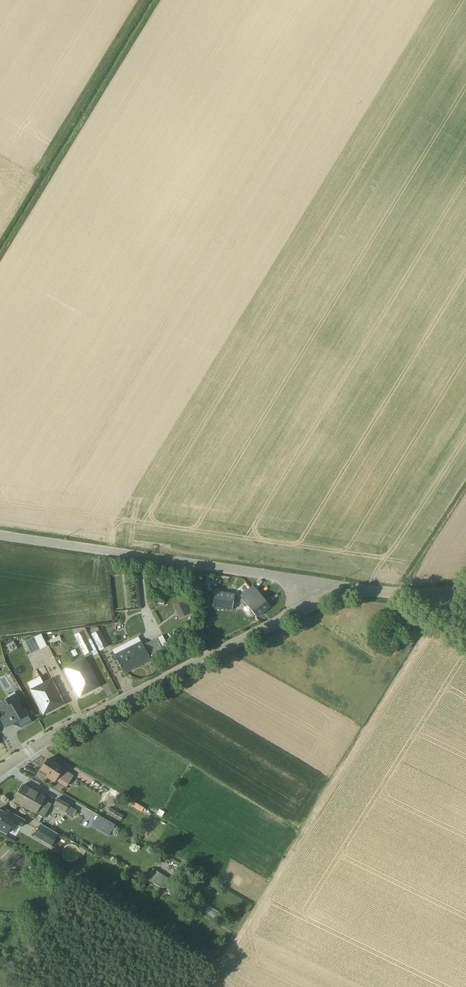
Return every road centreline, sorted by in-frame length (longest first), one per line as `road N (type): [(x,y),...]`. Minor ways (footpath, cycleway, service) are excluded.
road 1 (unclassified): [(0,772),(58,733),(294,614),(322,583)]
road 2 (unclassified): [(0,536),(322,583)]

